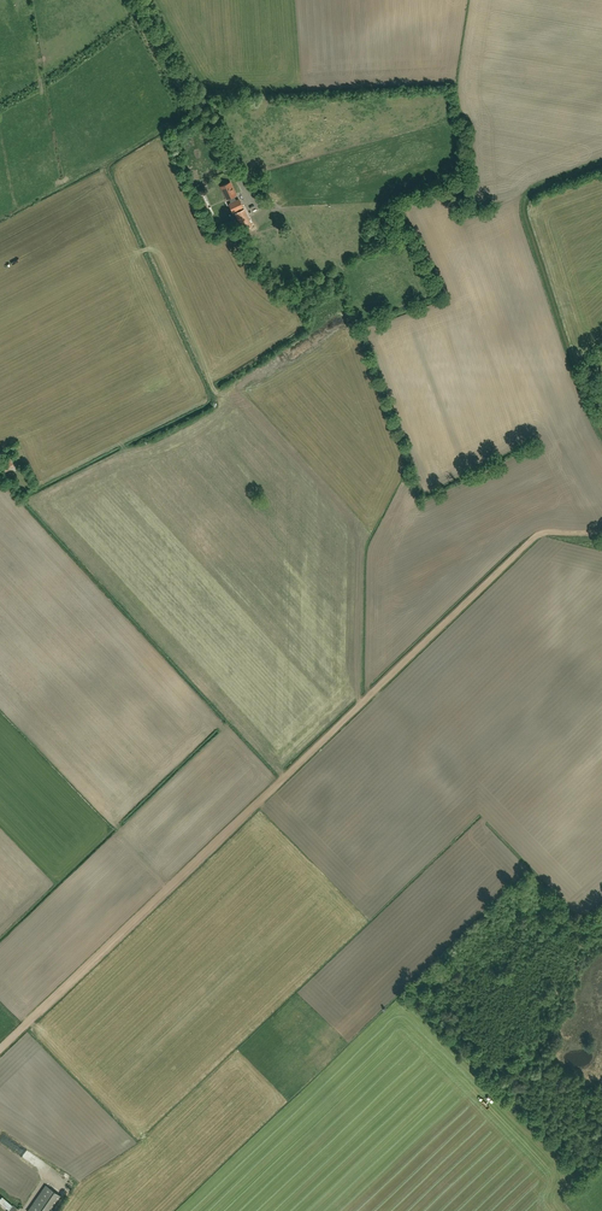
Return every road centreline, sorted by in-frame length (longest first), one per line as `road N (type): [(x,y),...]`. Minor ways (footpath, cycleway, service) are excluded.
road 1 (track): [(0,1050),(538,535),(601,532)]

